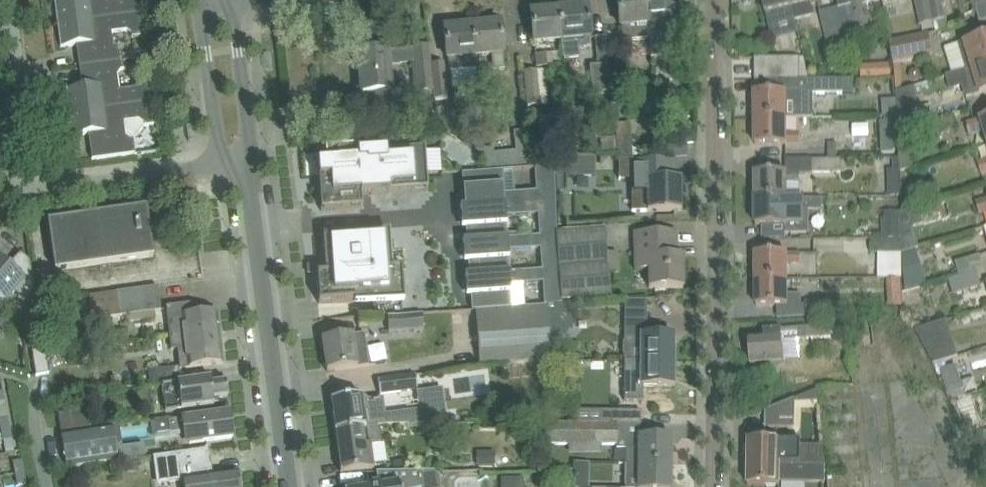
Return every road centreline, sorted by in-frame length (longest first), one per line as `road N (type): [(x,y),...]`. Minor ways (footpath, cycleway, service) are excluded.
road 1 (residential): [(709,486),(712,0)]
road 2 (tertiary): [(290,486),(247,177)]
road 3 (residential): [(12,183),(47,189),(225,161)]
road 4 (residential): [(12,183),(24,168),(30,130),(11,0)]
road 5 (tertiary): [(247,177),(250,136),(235,25),(211,0)]
road 6 (tertiary): [(211,0),(205,54),(225,161)]
road 7 (residential): [(883,486),(871,353)]

